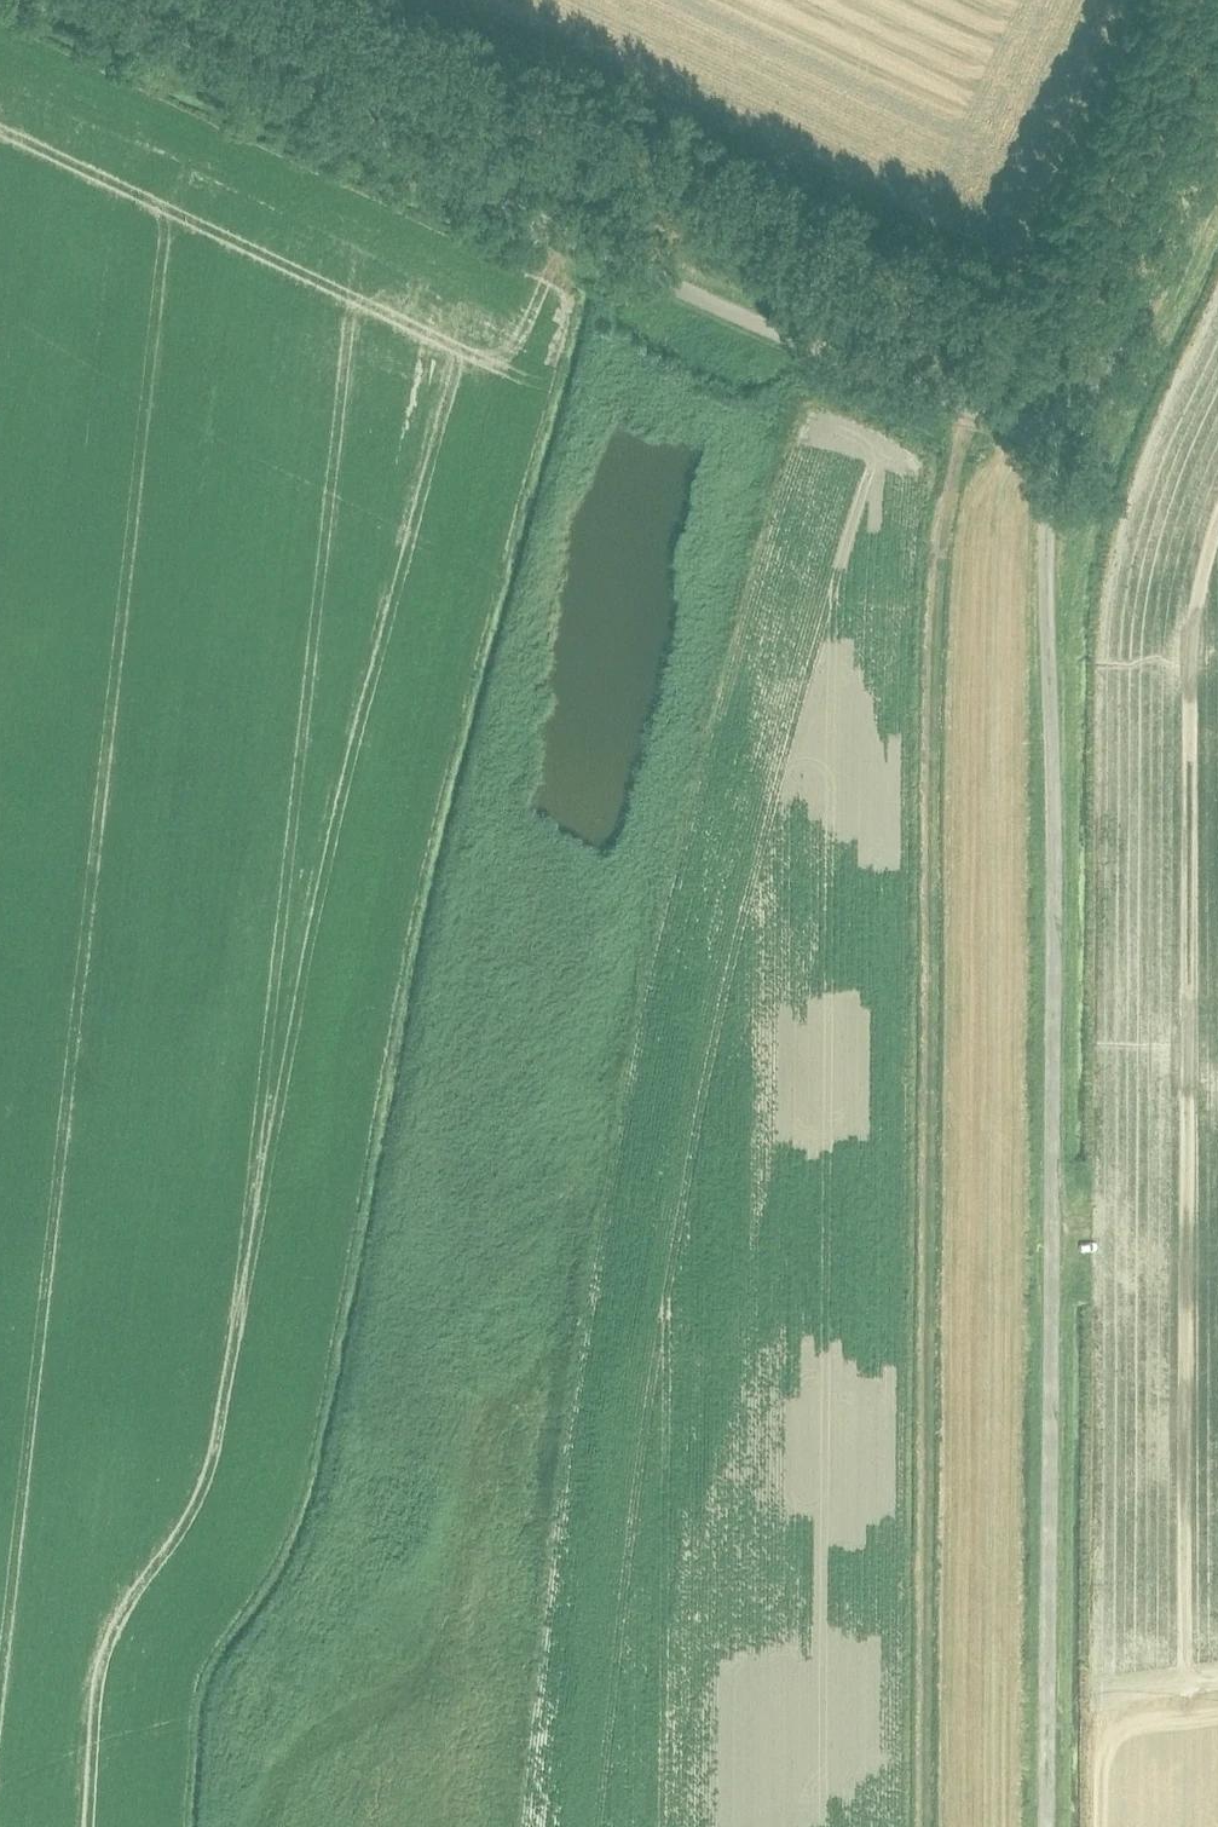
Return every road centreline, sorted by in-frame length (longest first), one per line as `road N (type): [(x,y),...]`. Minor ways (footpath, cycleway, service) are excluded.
road 1 (track): [(1053,434),(981,458),(962,473),(938,589),(932,1826)]
road 2 (track): [(1048,1826),(1057,843),(1046,585),(1053,434)]
road 3 (track): [(75,0),(800,343),(1053,434)]
road 4 (track): [(1053,434),(1100,377),(1217,174)]

